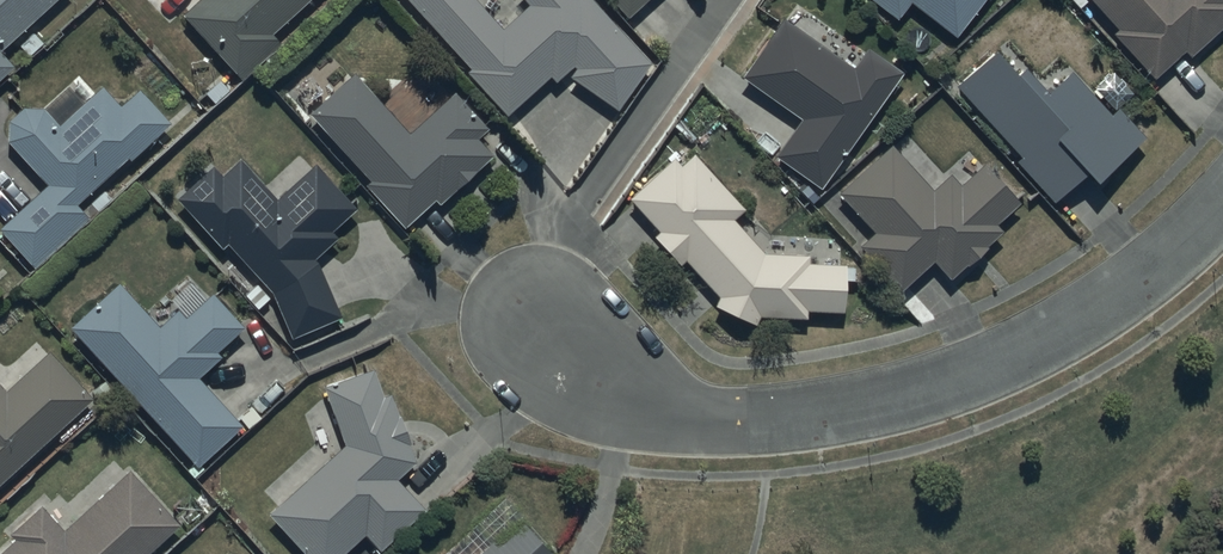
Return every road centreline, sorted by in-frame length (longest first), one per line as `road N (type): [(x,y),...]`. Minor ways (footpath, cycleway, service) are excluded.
road 1 (residential): [(1222,205),(1163,264),(1041,343),(963,377),(859,406),(765,420),(671,408),(581,357),(540,318)]
road 2 (residential): [(540,318),(576,212),(725,0)]

